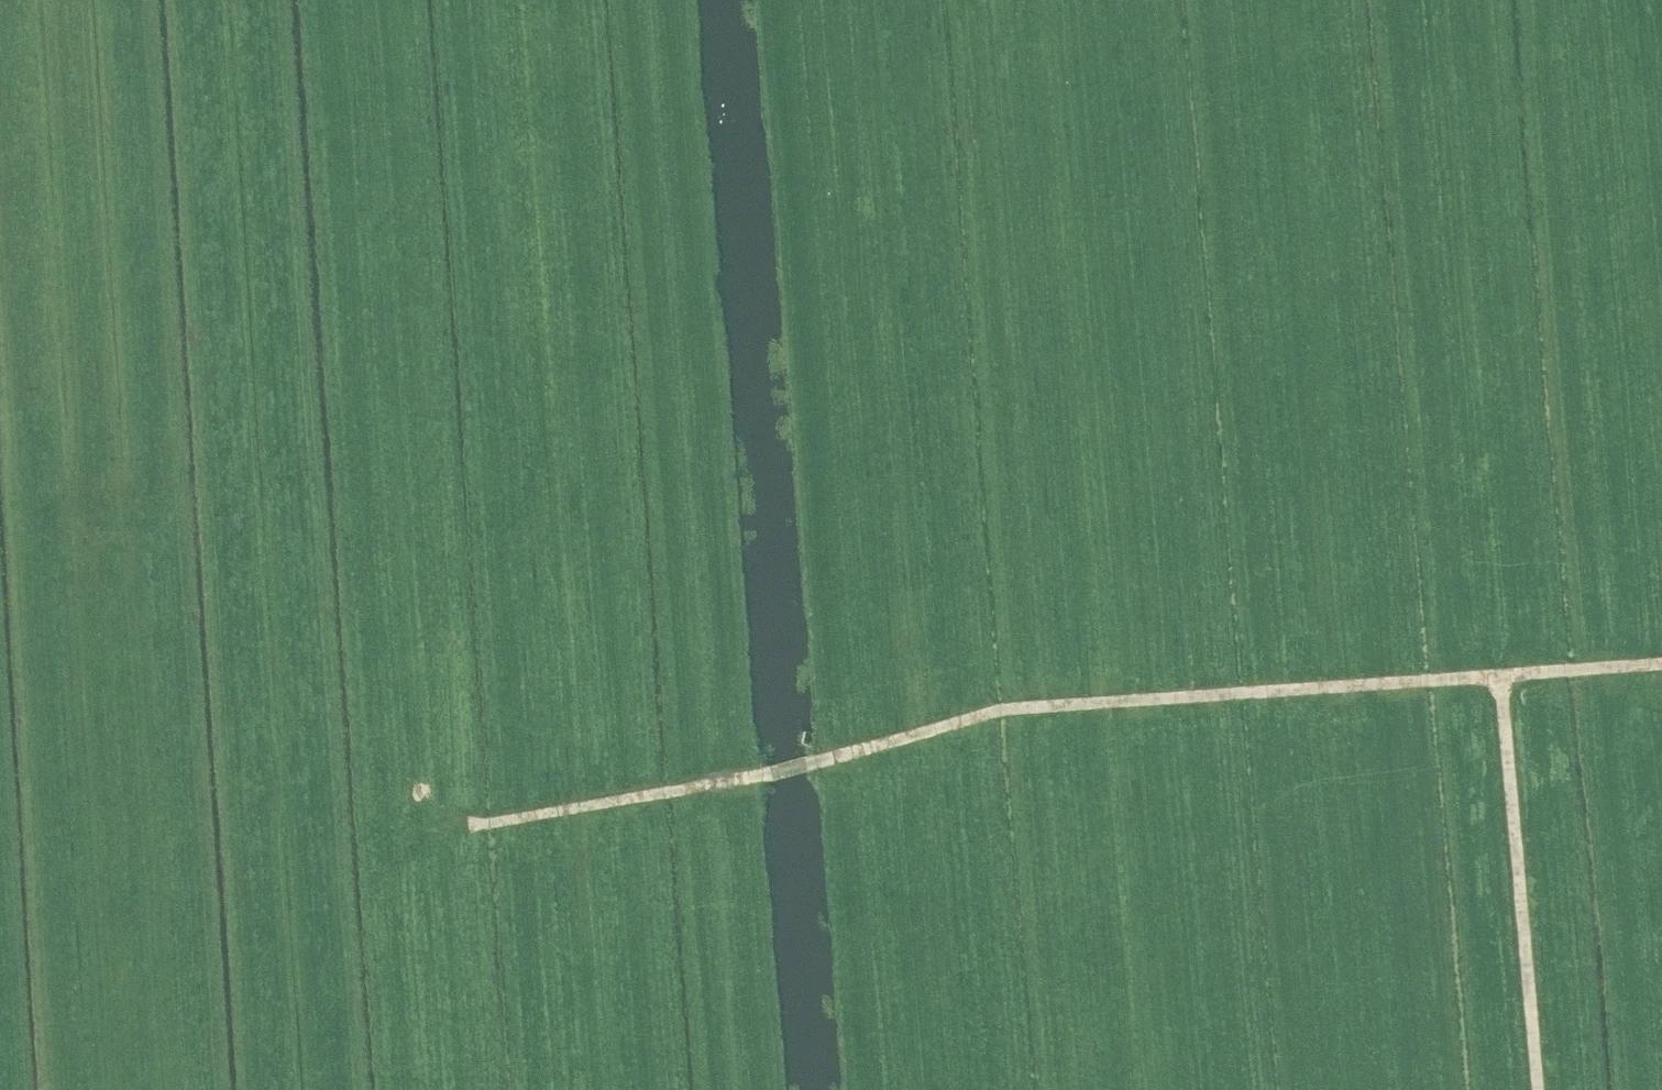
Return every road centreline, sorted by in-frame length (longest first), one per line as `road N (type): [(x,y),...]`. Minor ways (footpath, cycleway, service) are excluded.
road 1 (track): [(472,824),(759,775),(1009,708),(1498,676)]
road 2 (track): [(1536,1089),(1498,676)]
road 3 (track): [(1498,676),(1661,664)]

